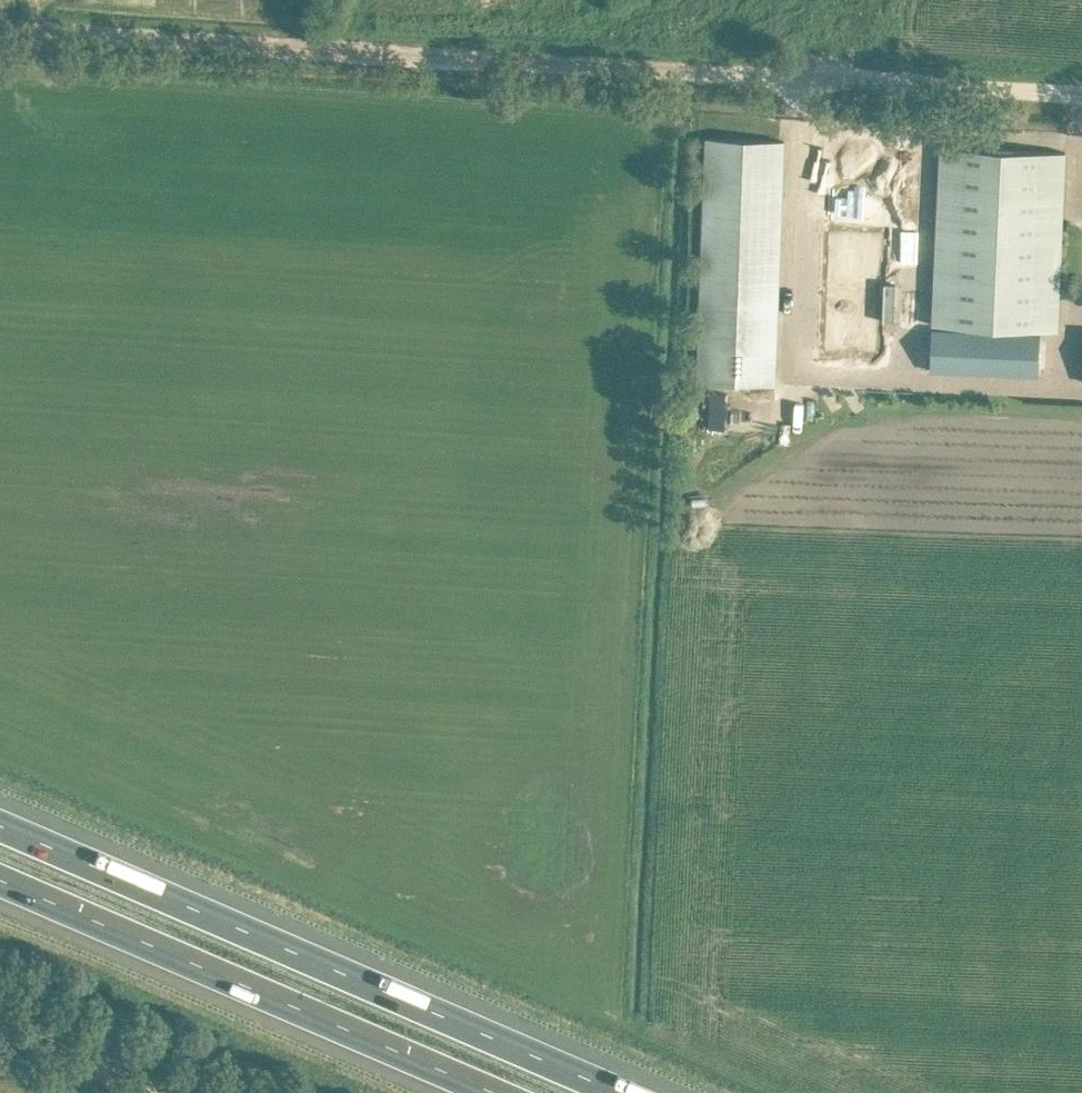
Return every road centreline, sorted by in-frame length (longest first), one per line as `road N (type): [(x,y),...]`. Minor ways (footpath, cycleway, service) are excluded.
road 1 (track): [(1081,117),(0,39)]
road 2 (motorway): [(663,1092),(0,807)]
road 3 (motorway): [(0,875),(505,1092)]
road 4 (track): [(0,1029),(140,1092)]

